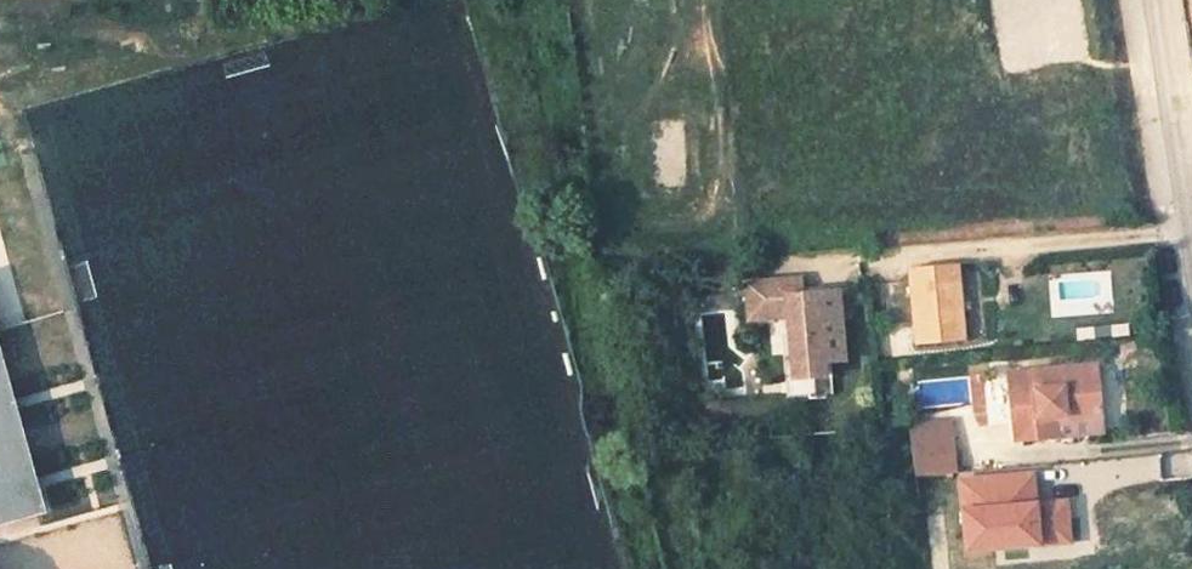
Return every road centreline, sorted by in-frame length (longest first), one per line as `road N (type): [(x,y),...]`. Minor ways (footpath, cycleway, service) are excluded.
road 1 (residential): [(1191,223),(1154,0)]

